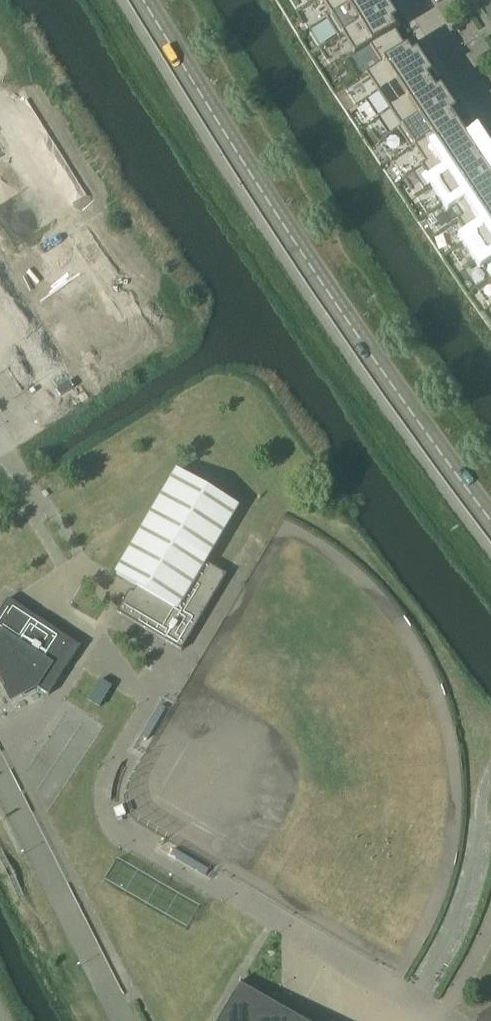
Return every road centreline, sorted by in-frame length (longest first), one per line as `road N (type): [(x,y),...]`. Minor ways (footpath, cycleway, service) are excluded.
road 1 (tertiary): [(490,516),(325,288),(139,0)]
road 2 (residential): [(490,105),(422,0)]

